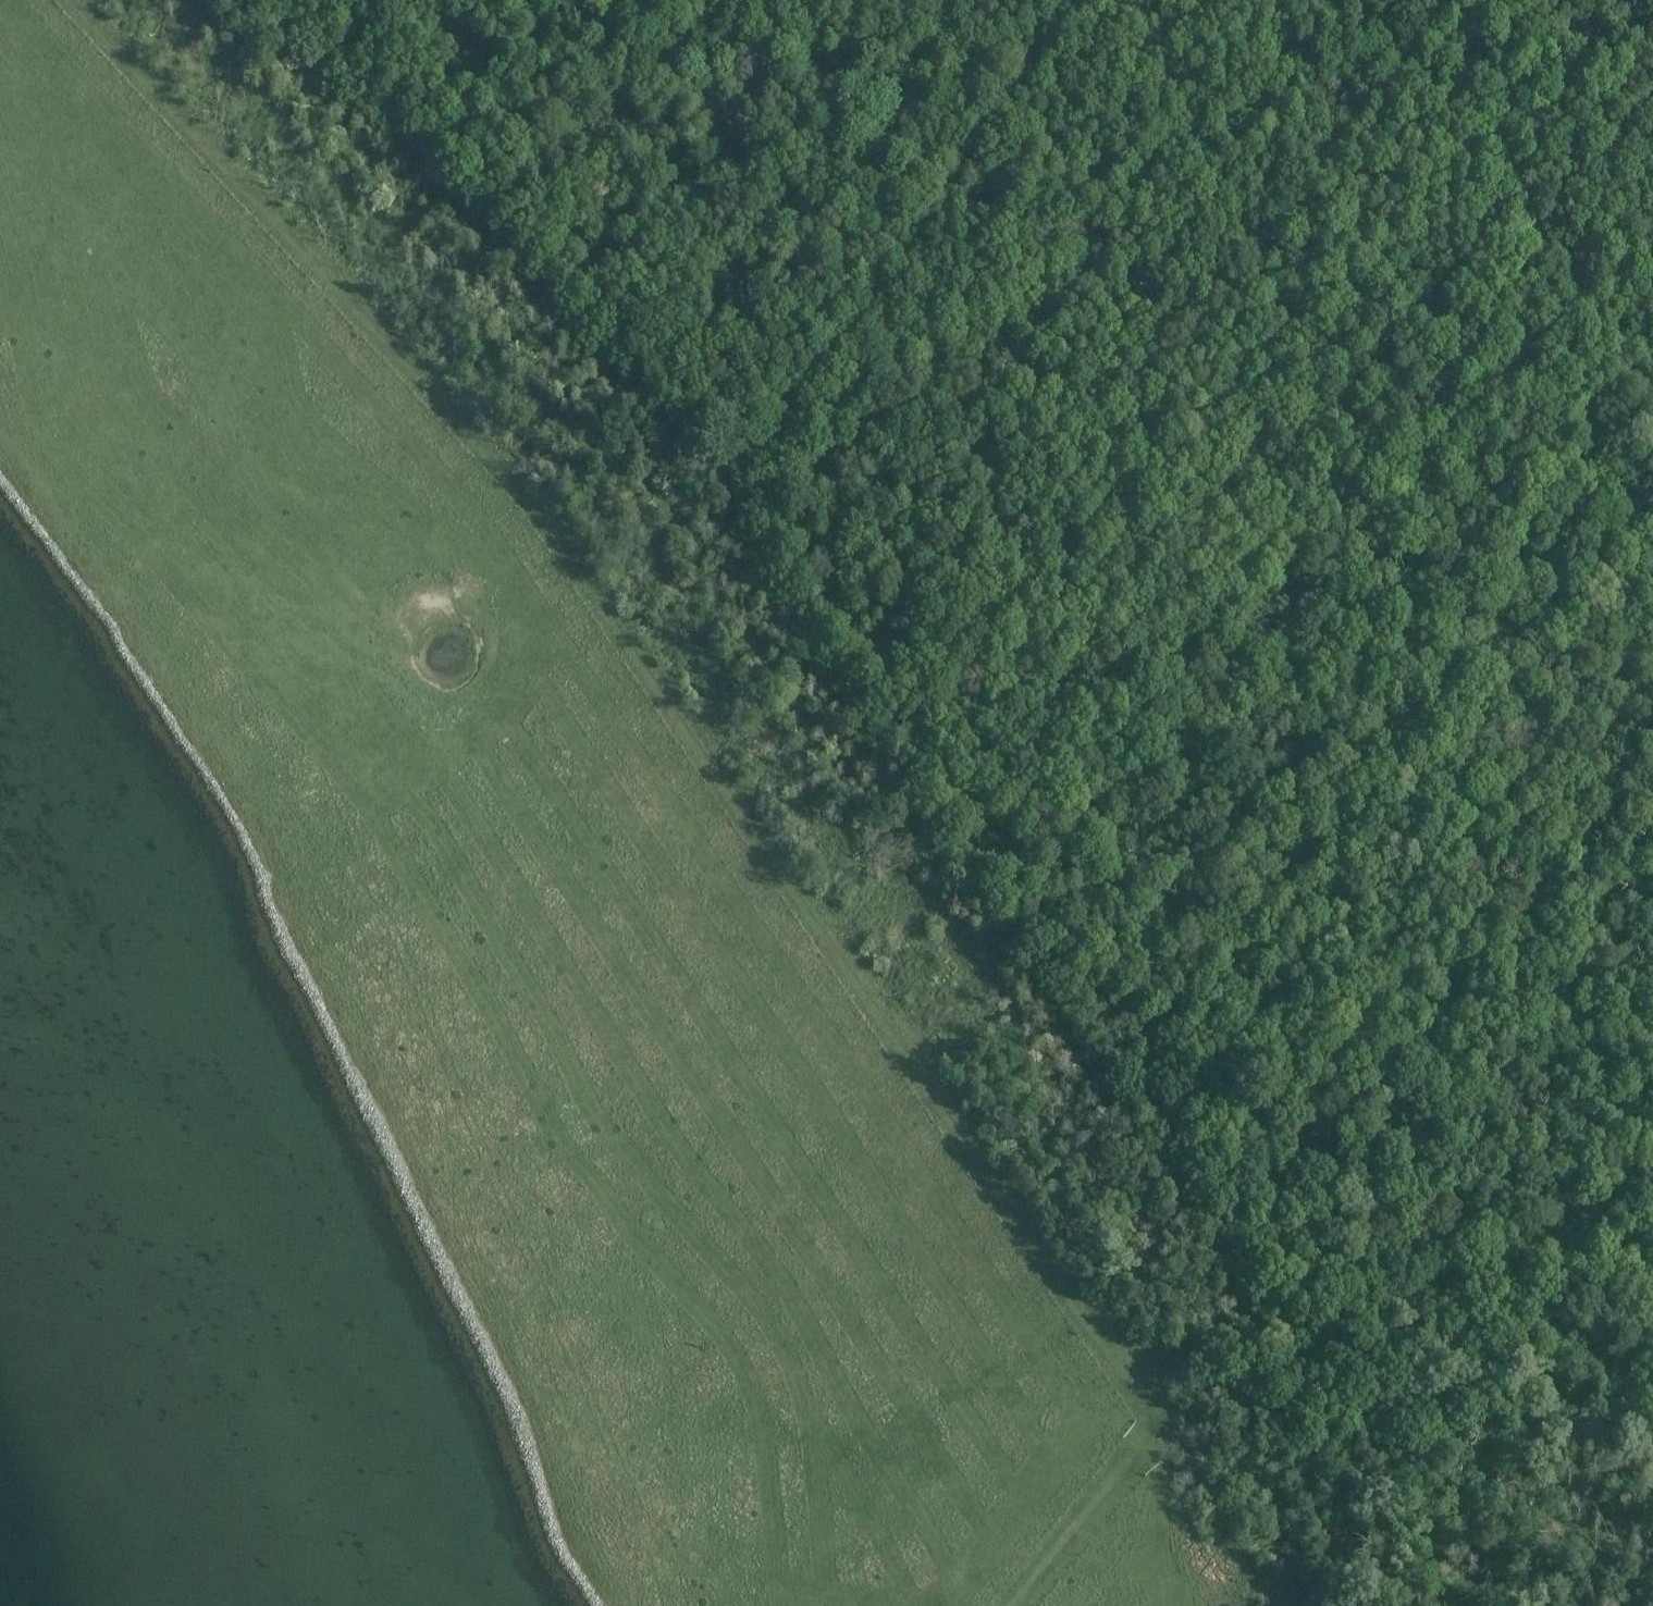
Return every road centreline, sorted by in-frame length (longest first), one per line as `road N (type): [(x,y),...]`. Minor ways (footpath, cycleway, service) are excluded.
road 1 (track): [(1009,1605),(1157,1417),(538,502),(62,0)]

